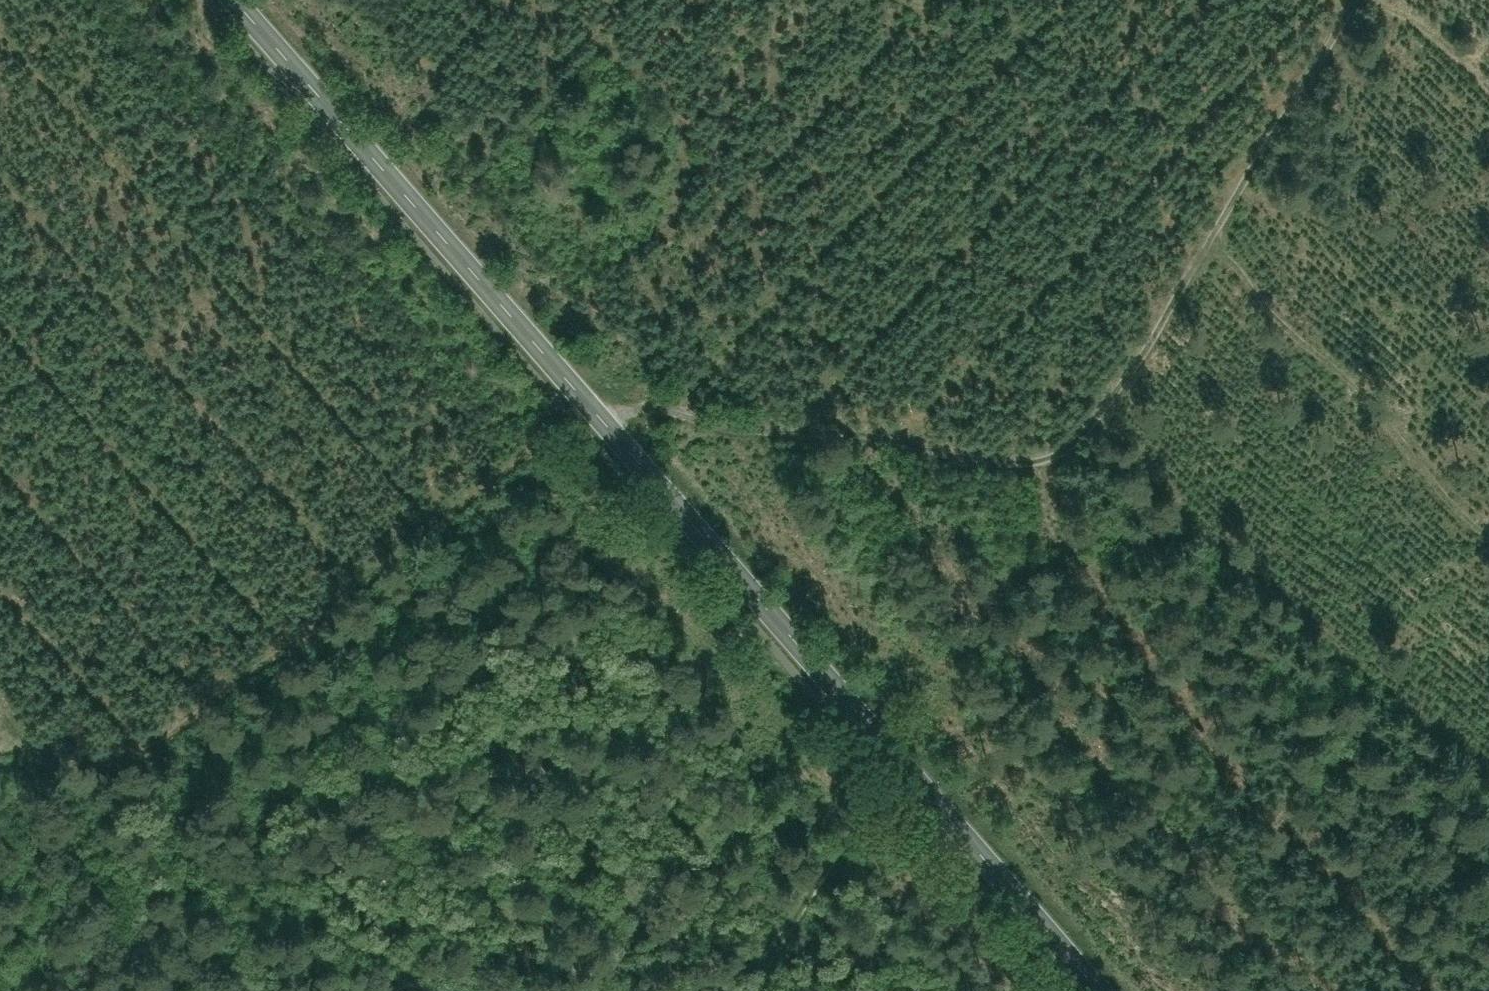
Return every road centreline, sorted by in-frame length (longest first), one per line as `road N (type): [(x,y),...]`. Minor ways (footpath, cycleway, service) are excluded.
road 1 (secondary): [(1107,990),(233,0)]
road 2 (track): [(601,418),(646,400),(685,403),(959,456),(1037,451),(1085,428),(1353,0)]

